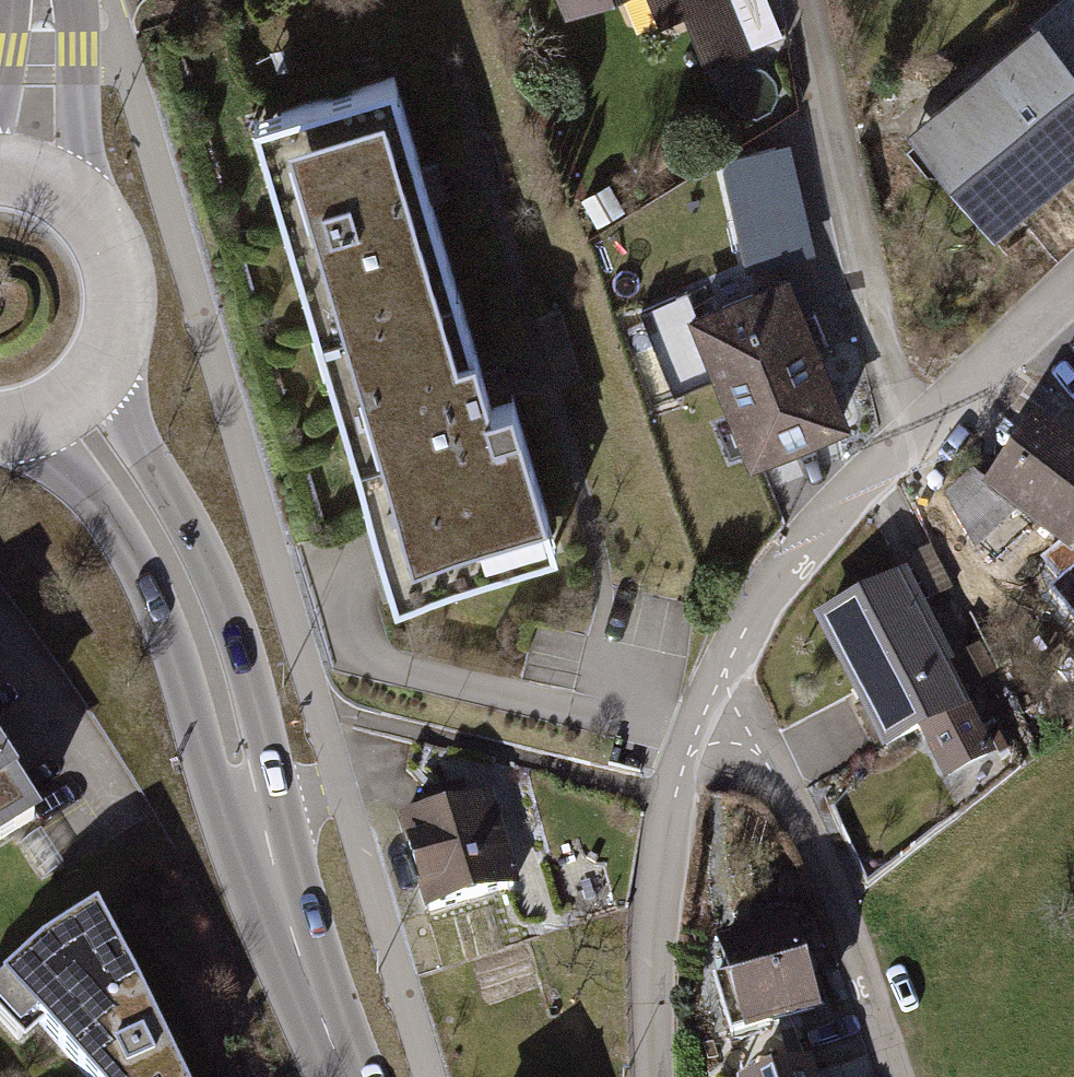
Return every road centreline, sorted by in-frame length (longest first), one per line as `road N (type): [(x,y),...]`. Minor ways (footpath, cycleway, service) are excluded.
road 1 (residential): [(1073,284),(830,514),(757,610),(709,697)]
road 2 (secondary): [(254,810),(266,745),(226,608),(96,374)]
road 3 (secondary): [(24,424),(118,536),(163,629),(204,764),(254,810)]
road 4 (residential): [(709,697),(757,751),(804,827),(895,1076)]
road 5 (residential): [(709,697),(660,861),(653,1076)]
road 6 (secondary): [(346,1076),(254,810)]
road 7 (secondary): [(96,374),(114,338),(120,298),(113,258),(95,222),(66,194),(30,176)]
road 8 (tertiary): [(30,176),(40,0)]

